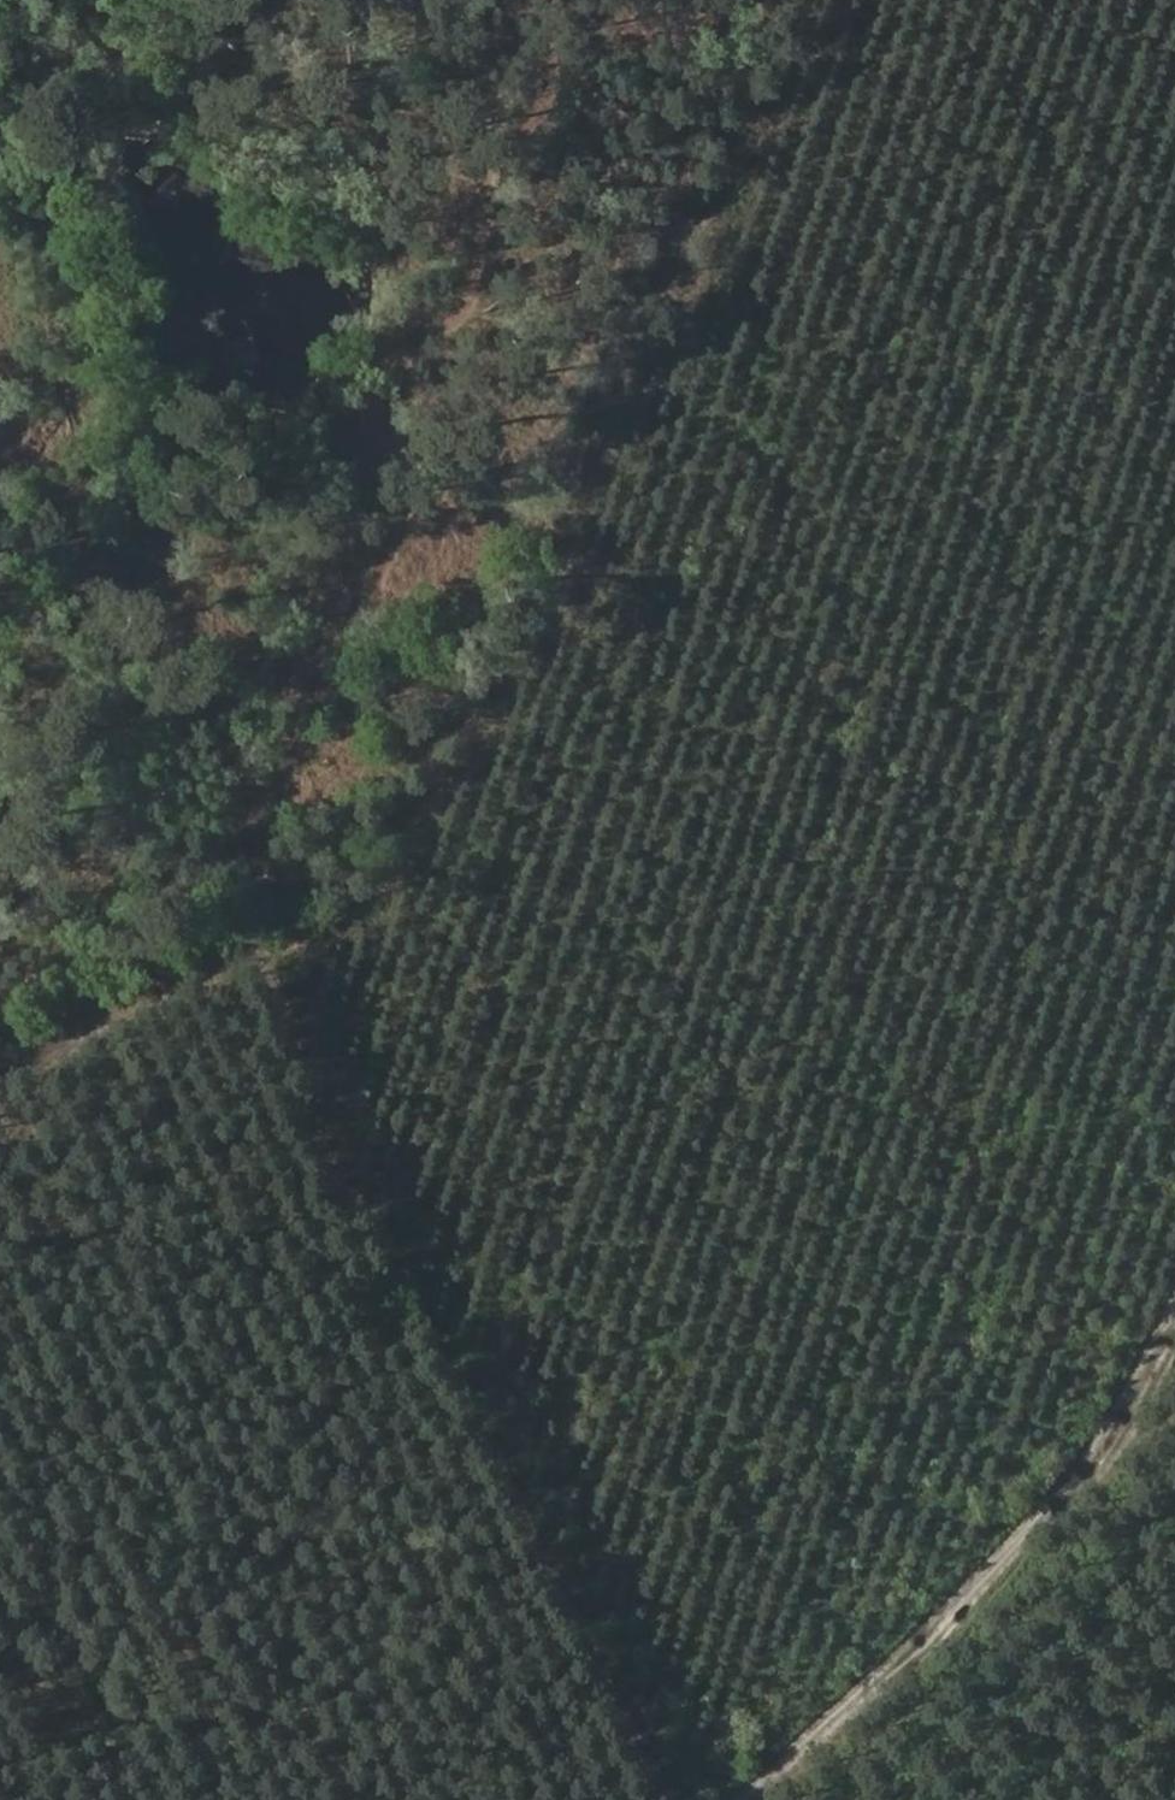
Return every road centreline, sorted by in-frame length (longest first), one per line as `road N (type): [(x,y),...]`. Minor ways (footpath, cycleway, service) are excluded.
road 1 (track): [(1174,1328),(1122,1426),(1066,1502),(751,1799)]

